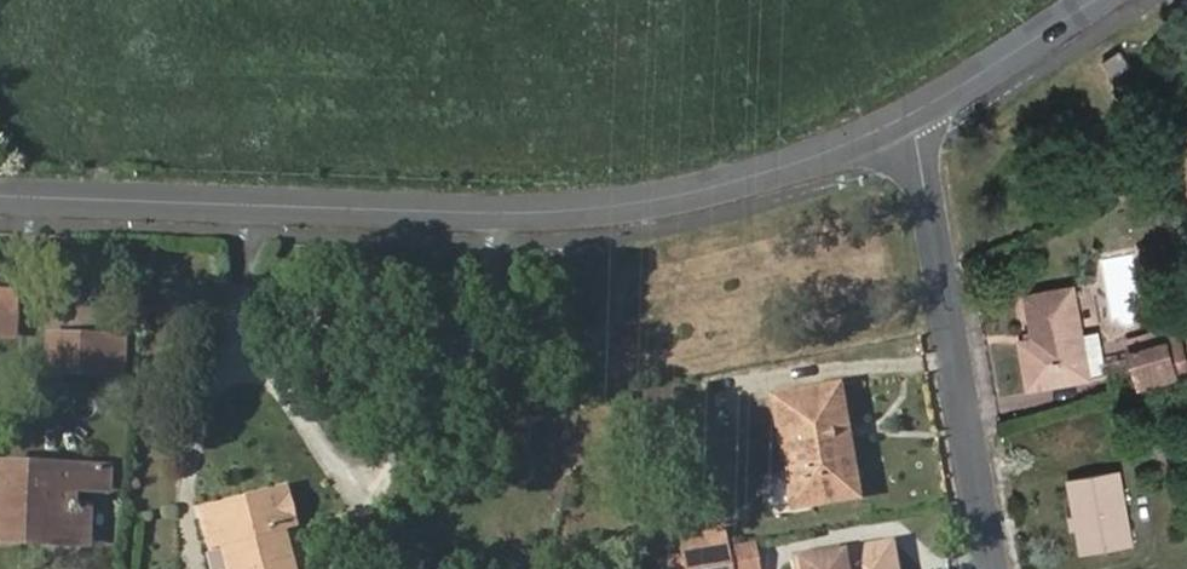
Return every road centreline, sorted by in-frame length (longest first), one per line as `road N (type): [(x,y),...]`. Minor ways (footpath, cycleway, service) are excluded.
road 1 (tertiary): [(916,111),(803,163),(606,211),(543,216),(0,198)]
road 2 (residential): [(1005,568),(916,111)]
road 3 (tertiary): [(1092,0),(916,111)]

